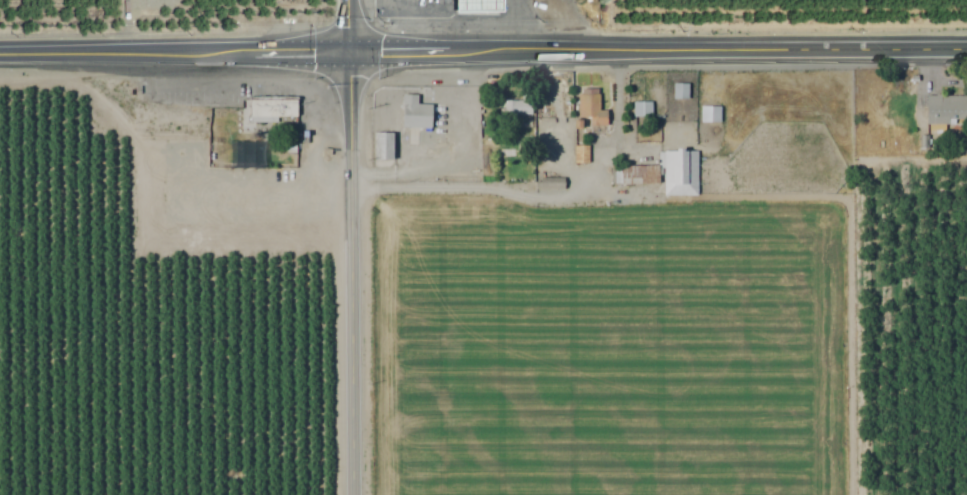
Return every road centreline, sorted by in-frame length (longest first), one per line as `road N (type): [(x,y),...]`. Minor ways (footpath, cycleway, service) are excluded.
road 1 (primary): [(966,46),(0,53)]
road 2 (residential): [(347,50),(355,494)]

